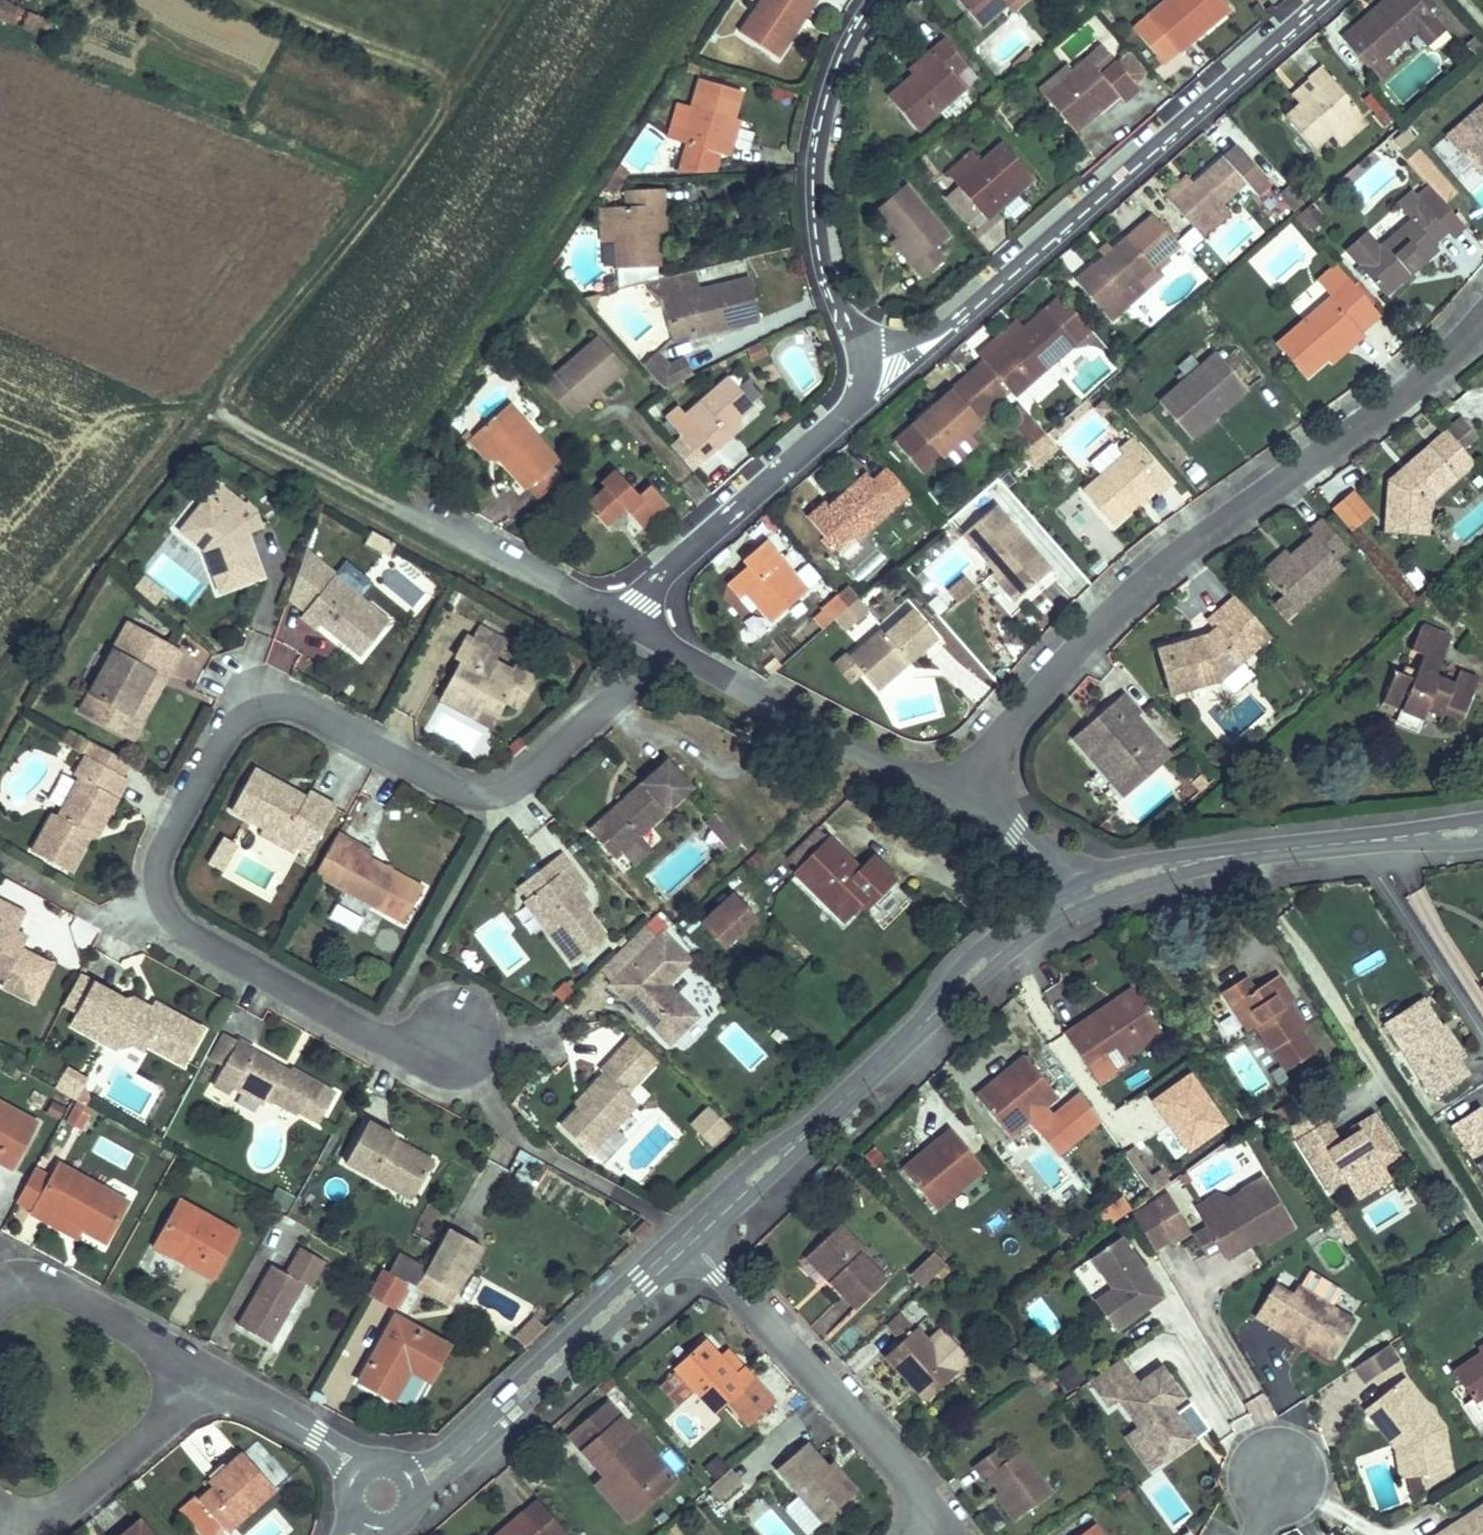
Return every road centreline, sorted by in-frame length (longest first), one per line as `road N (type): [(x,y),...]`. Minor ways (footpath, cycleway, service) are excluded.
road 1 (residential): [(659,640),(533,775),(499,788),(463,787),(296,704),(241,710),(152,862),(169,923),(371,1029),(416,1047),(458,1042)]
road 2 (track): [(508,0),(385,191),(227,386),(224,406),(234,420),(421,520)]
road 3 (residential): [(880,383),(1318,0)]
road 4 (residential): [(1072,886),(990,950),(695,1232)]
road 5 (residential): [(1072,886),(963,801),(659,640)]
road 6 (residential): [(1482,827),(1238,852),(1072,886)]
road 7 (residential): [(695,1232),(426,1477),(381,1496)]
road 8 (residential): [(871,0),(810,177),(816,246),(880,383)]
road 9 (residential): [(695,1232),(939,1523)]
road 10 (residential): [(631,620),(656,585),(880,383)]
road 11 (residential): [(199,1374),(0,1250)]
road 12 (residential): [(631,620),(421,520)]
road 13 (residential): [(381,1496),(316,1435),(199,1374)]
road 14 (residential): [(26,1534),(168,1416)]

